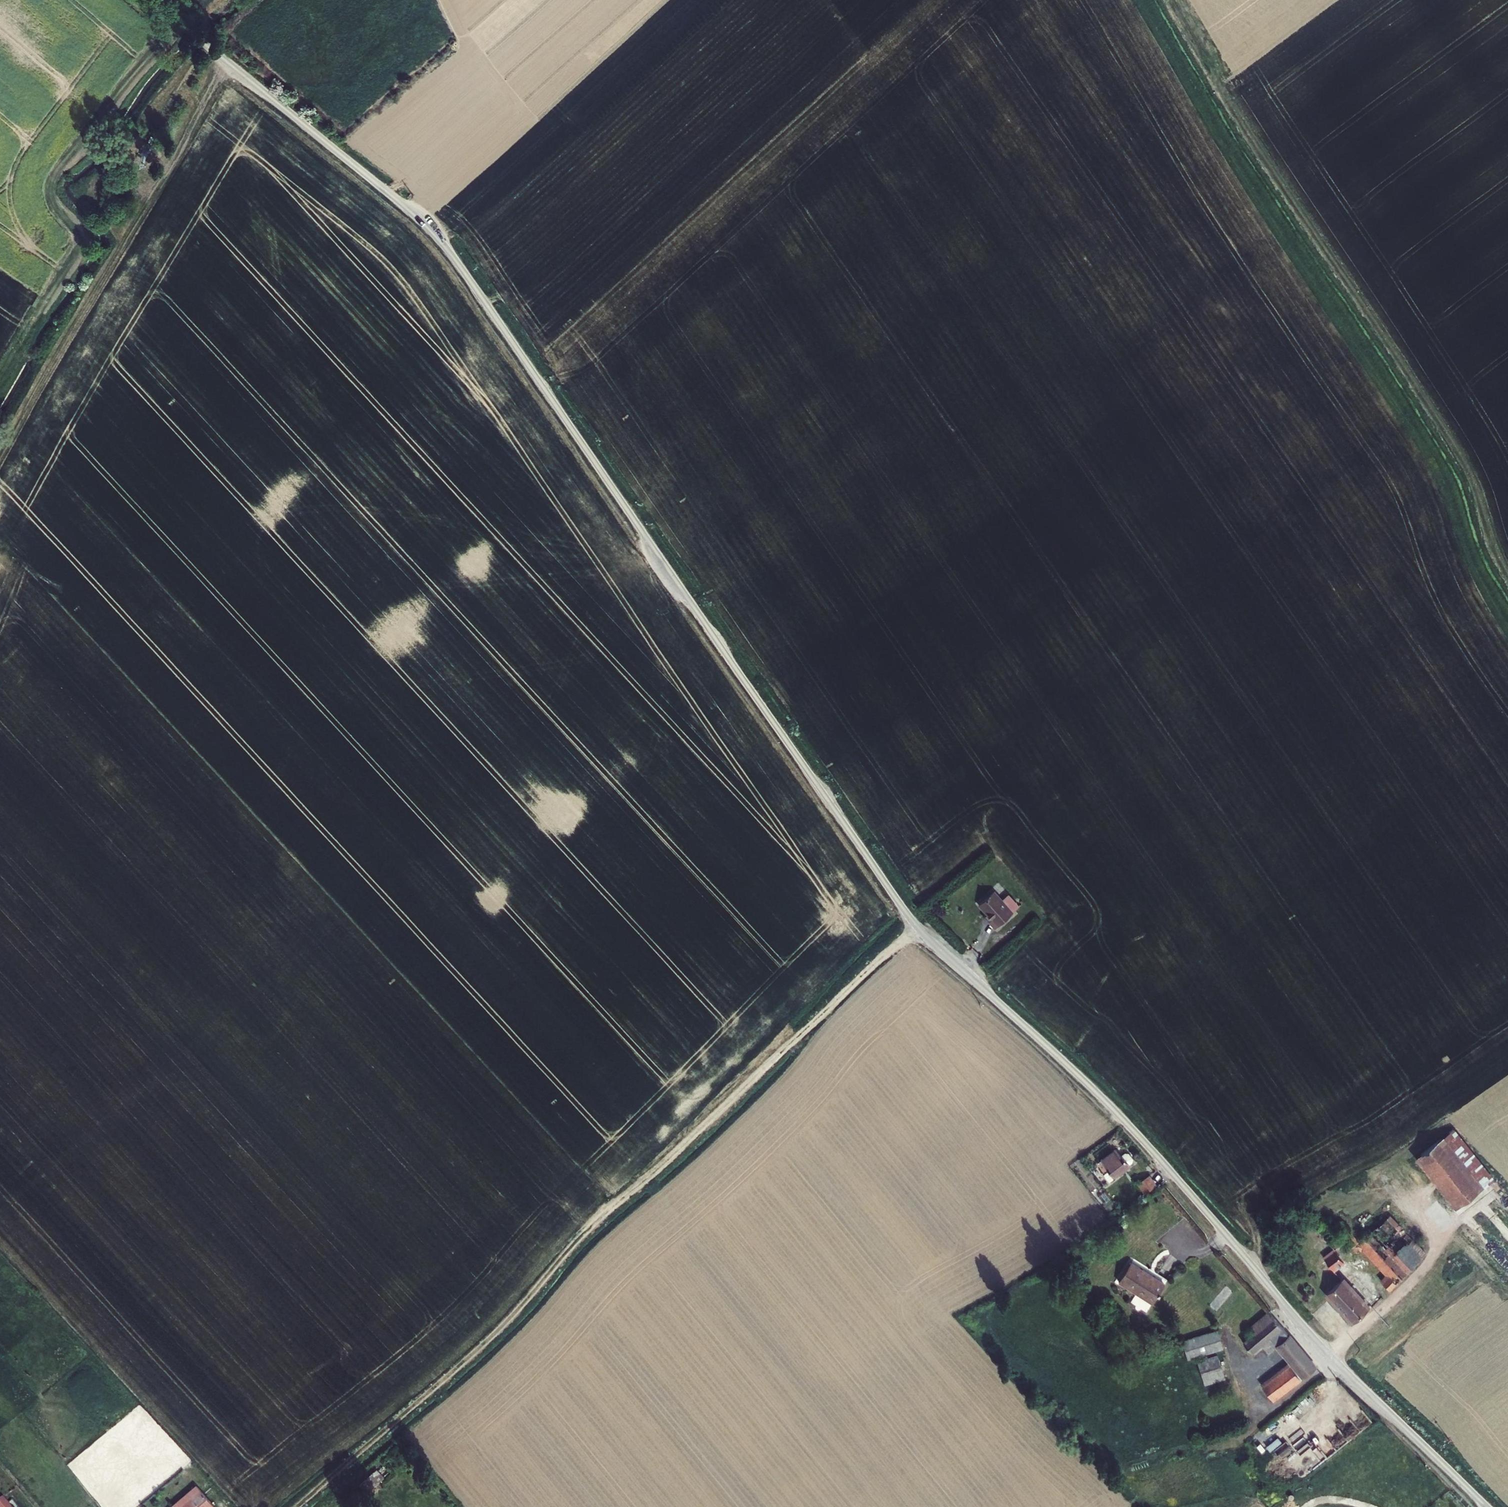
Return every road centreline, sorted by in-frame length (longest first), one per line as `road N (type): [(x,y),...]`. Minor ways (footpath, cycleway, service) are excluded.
road 1 (unclassified): [(151,0),(442,242),(916,925),(1114,1109),(1323,1348),(1487,1506)]
road 2 (track): [(916,925),(584,1232),(489,1338),(294,1506)]

